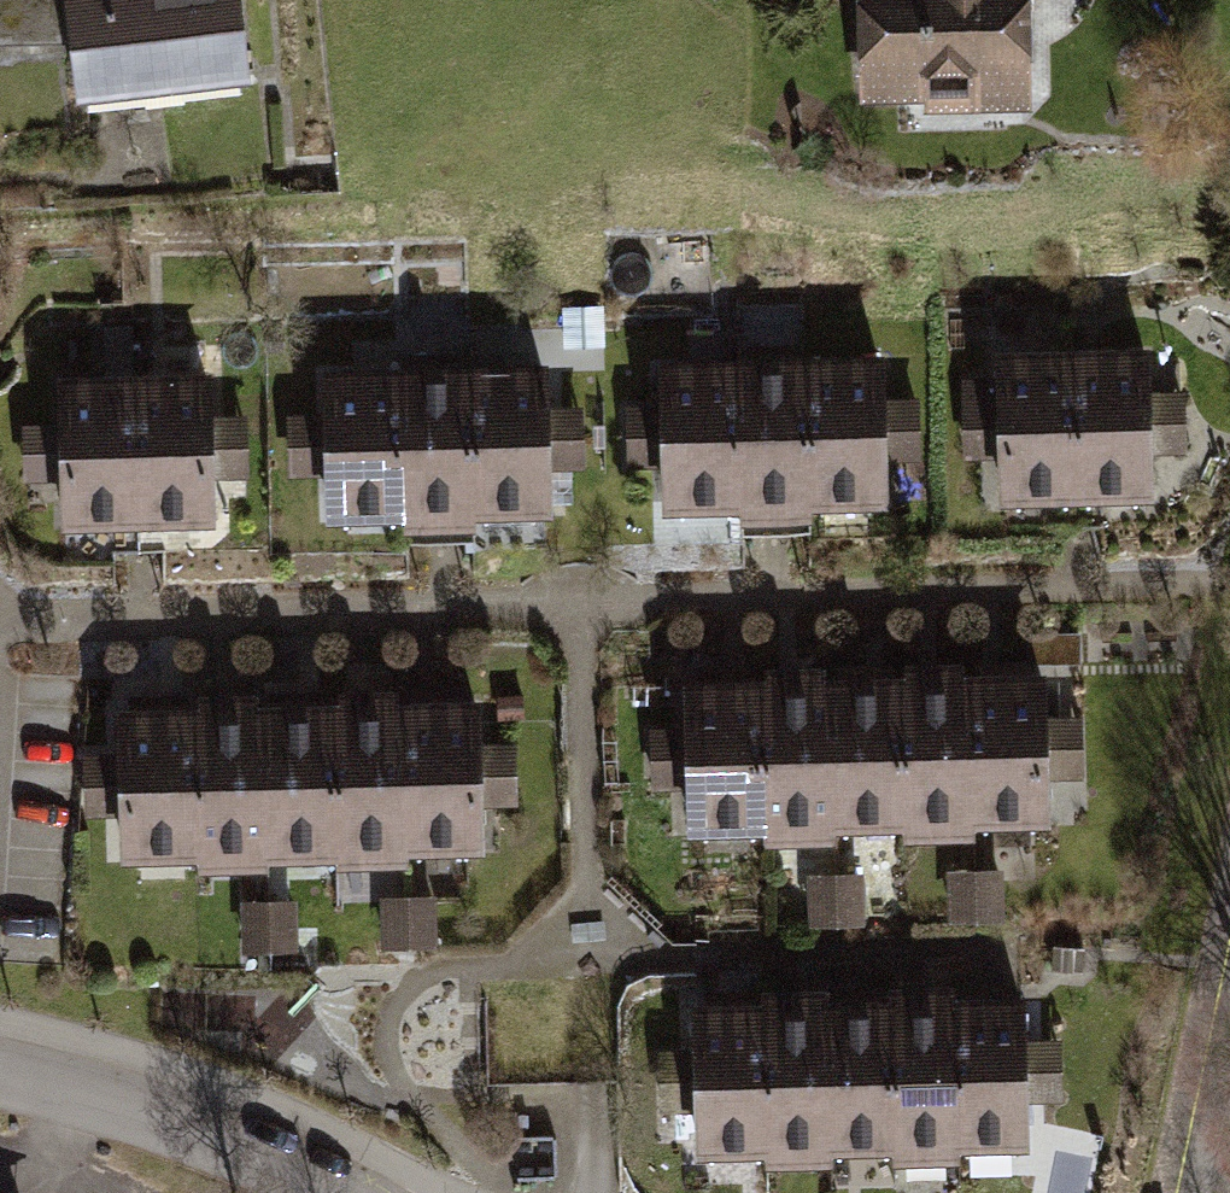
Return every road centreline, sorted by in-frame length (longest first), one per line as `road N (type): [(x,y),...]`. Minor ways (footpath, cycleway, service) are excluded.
road 1 (residential): [(0,1077),(192,1128),(326,1192)]

